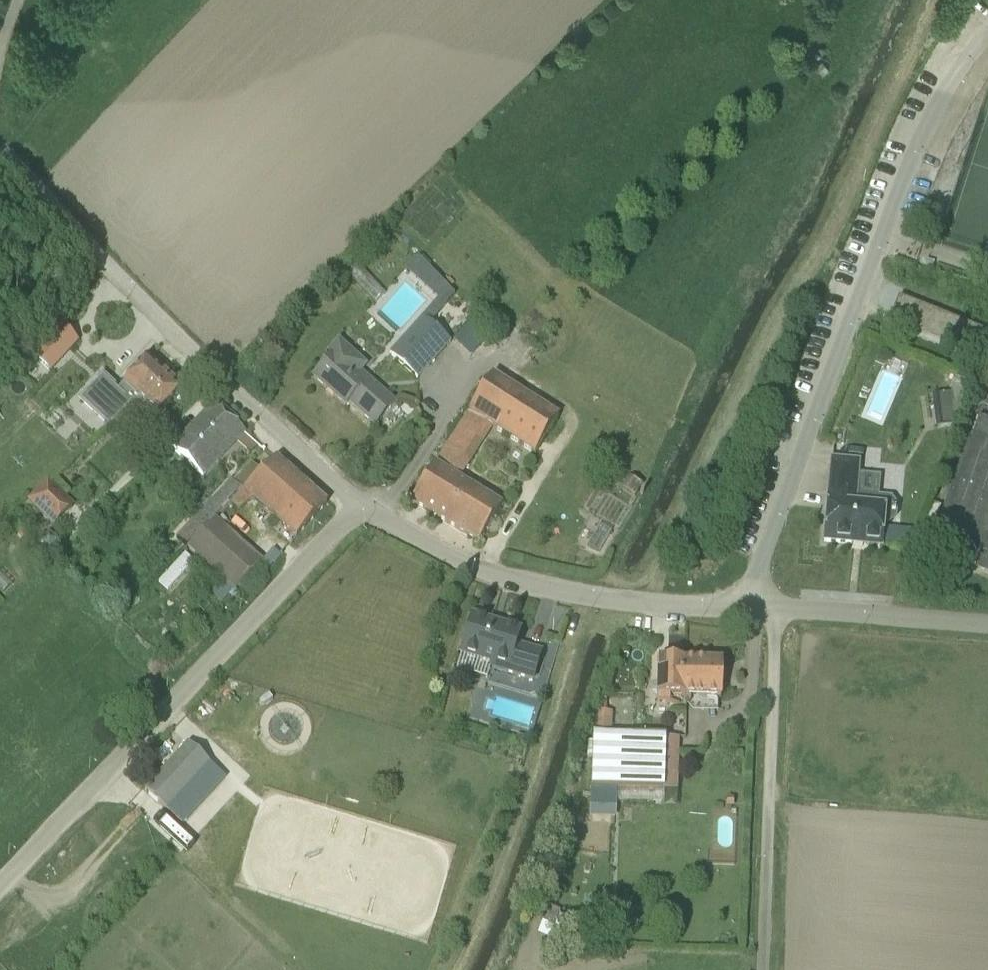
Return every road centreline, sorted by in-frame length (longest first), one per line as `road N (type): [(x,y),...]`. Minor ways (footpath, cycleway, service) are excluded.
road 1 (unclassified): [(755,607),(760,563),(925,129),(987,34)]
road 2 (unclassified): [(0,889),(363,506)]
road 3 (unclassified): [(363,506),(179,339),(0,154)]
road 4 (unclassified): [(755,607),(592,598),(505,577),(363,506)]
road 5 (unclassified): [(760,969),(776,608)]
road 6 (unclassified): [(987,624),(776,608)]

